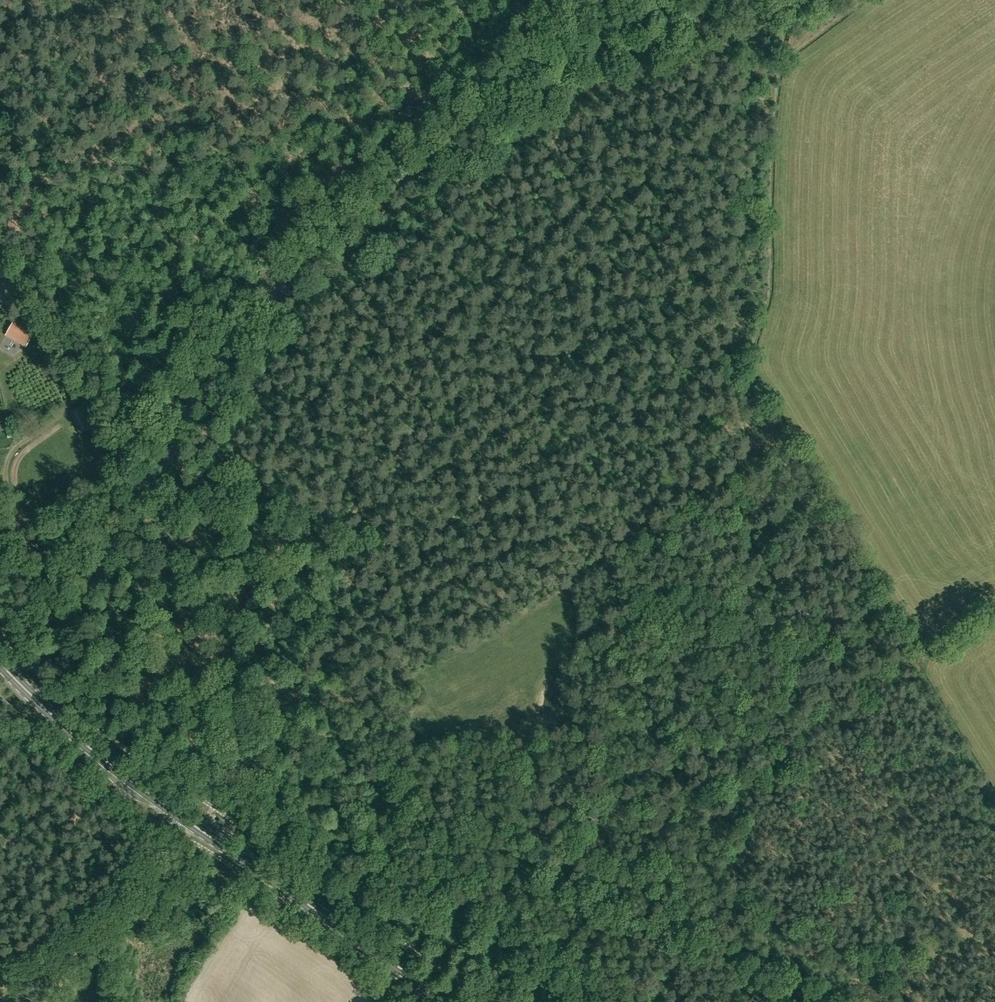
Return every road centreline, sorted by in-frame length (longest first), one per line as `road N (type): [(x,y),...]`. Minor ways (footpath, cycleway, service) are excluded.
road 1 (secondary): [(449,1001),(114,769),(0,665)]

